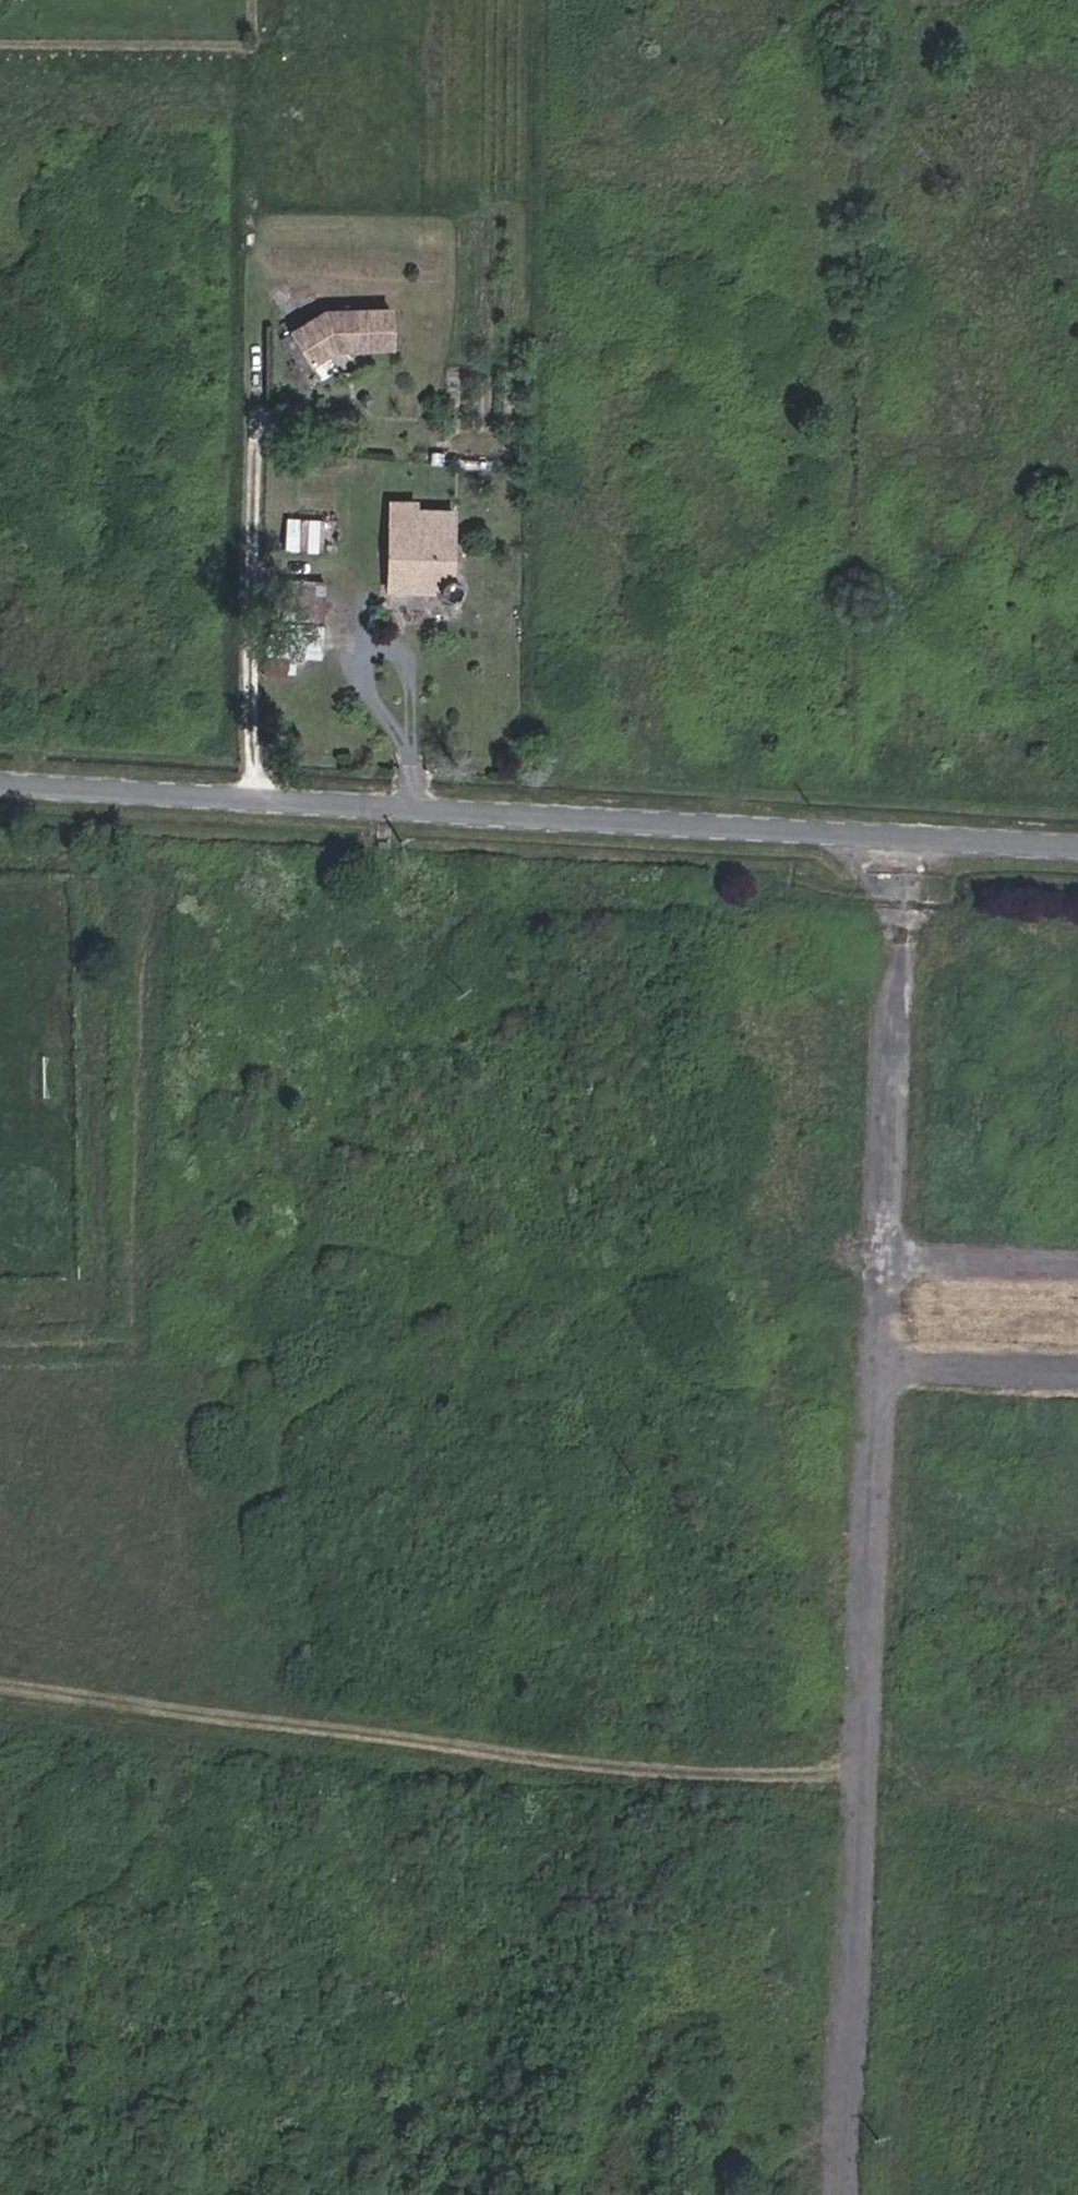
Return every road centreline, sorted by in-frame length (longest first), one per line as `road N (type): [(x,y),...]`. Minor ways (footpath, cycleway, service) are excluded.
road 1 (residential): [(0,783),(1077,843)]

